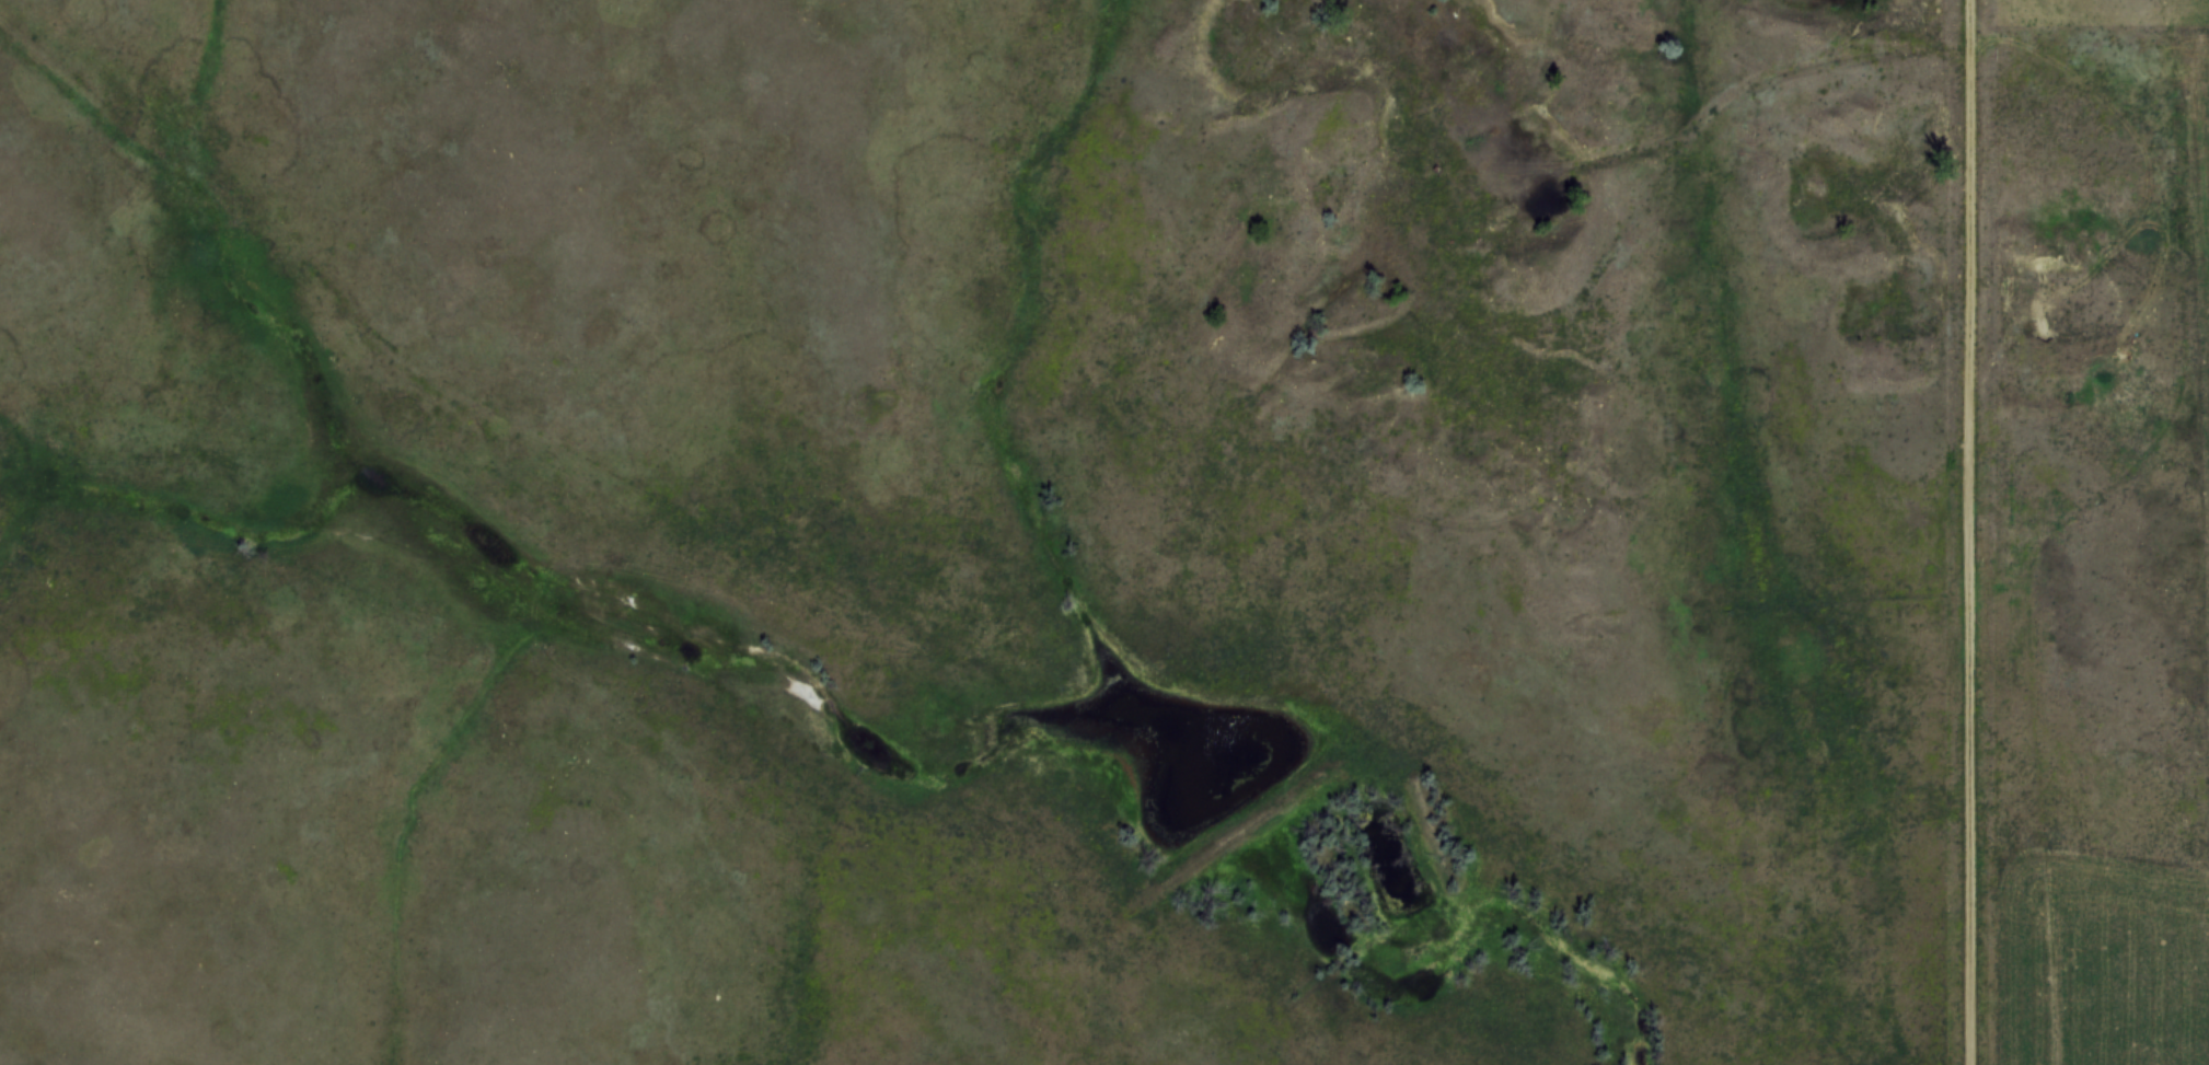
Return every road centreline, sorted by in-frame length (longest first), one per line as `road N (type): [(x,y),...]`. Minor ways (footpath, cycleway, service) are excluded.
road 1 (residential): [(1972,1064),(1970,8)]

